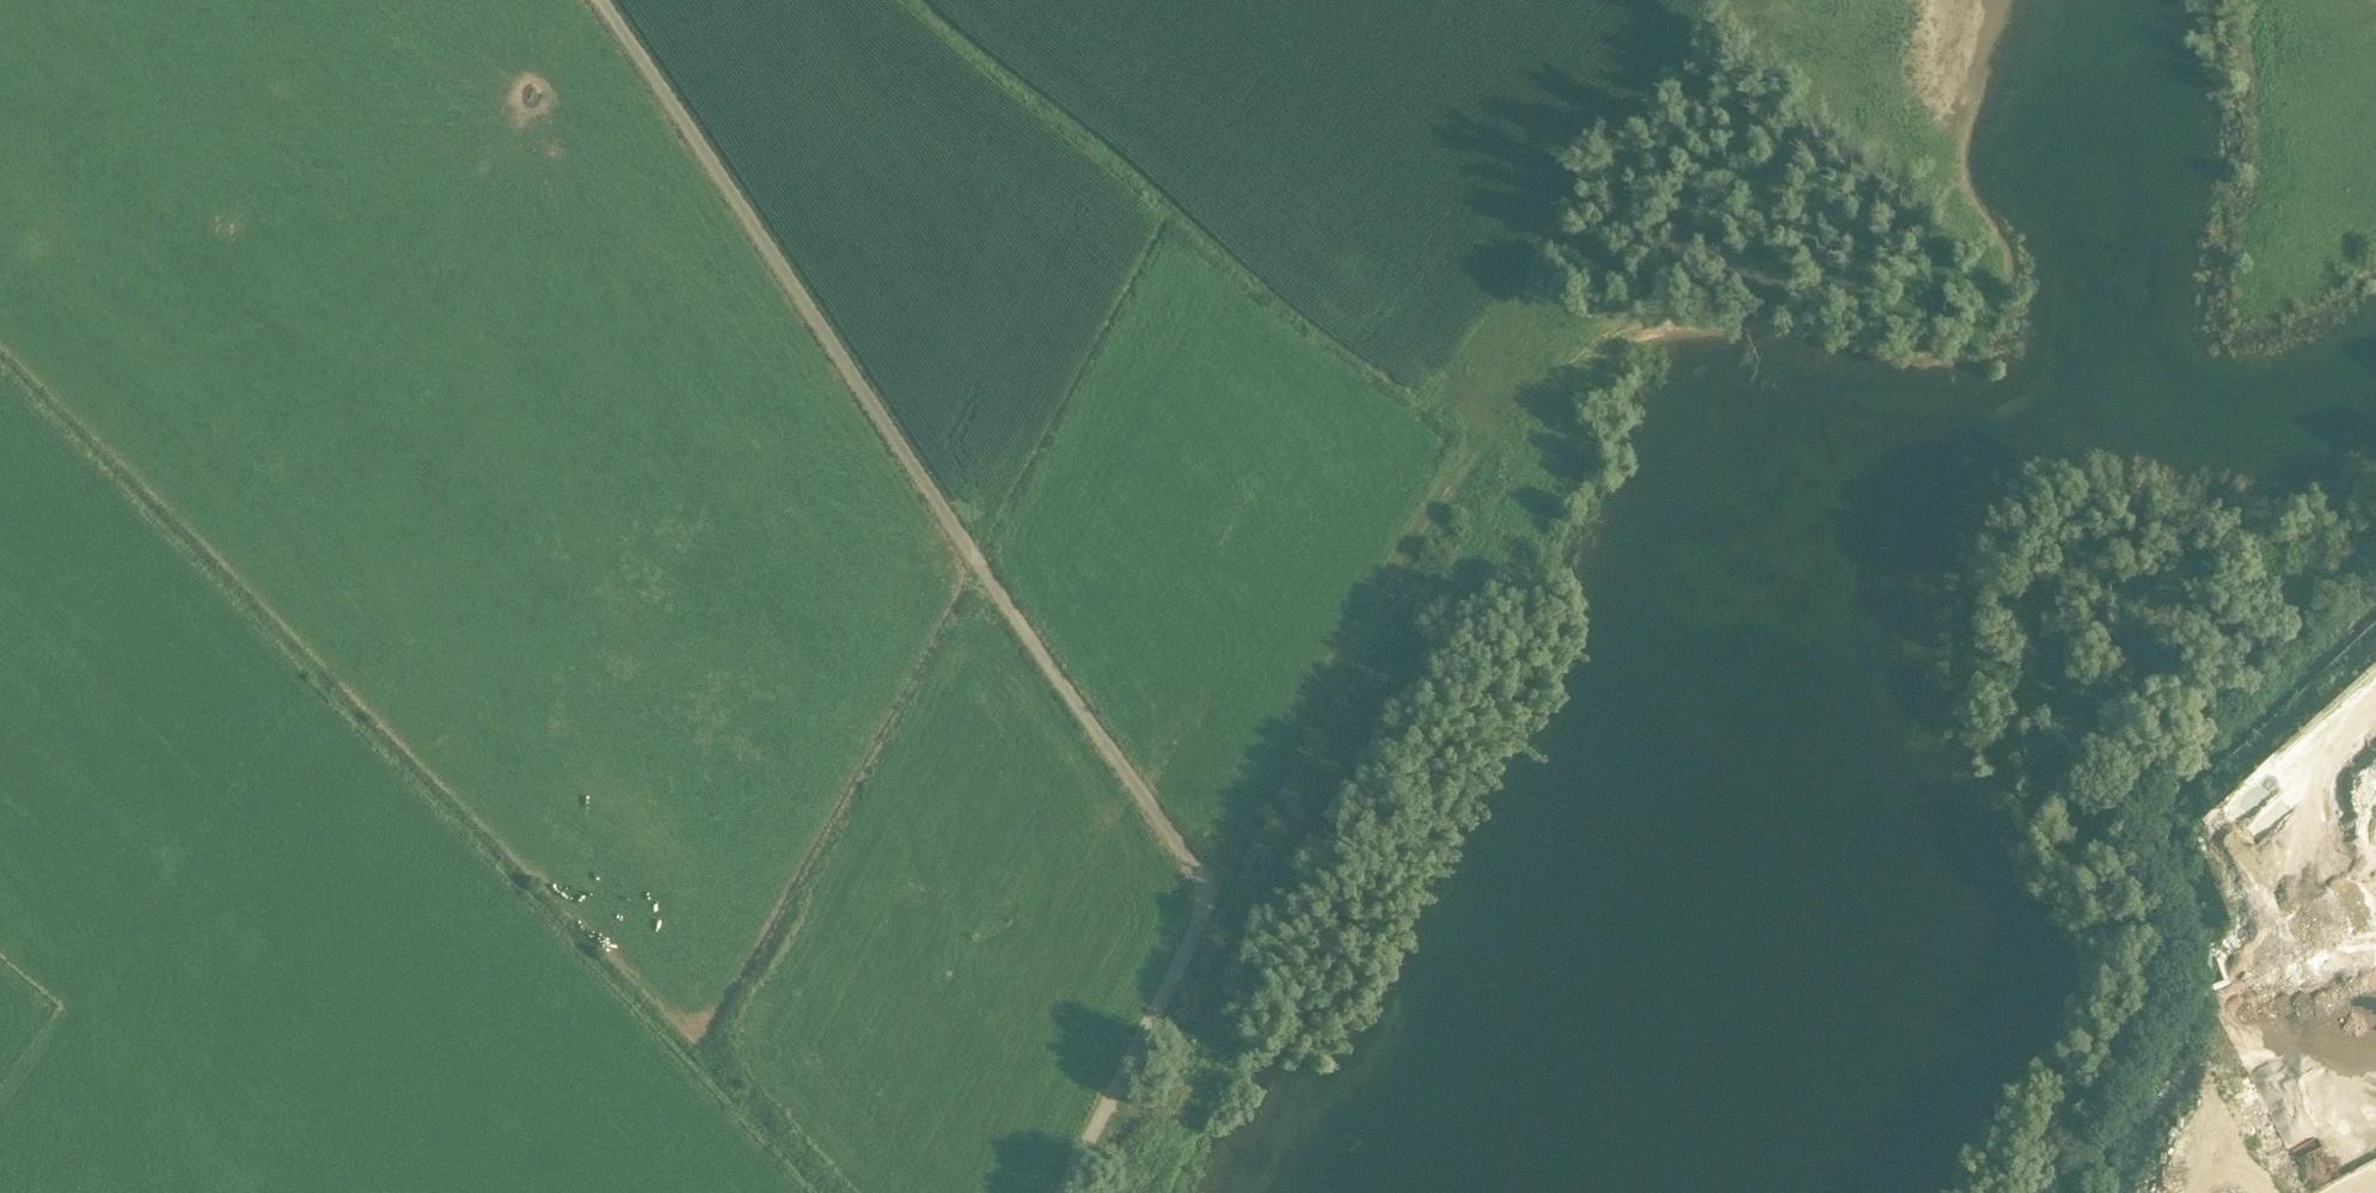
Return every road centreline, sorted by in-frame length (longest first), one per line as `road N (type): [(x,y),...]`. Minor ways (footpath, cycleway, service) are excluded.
road 1 (unclassified): [(1065,1192),(1200,926),(1200,887),(602,0)]
road 2 (track): [(1200,926),(1221,868),(1299,716),(1480,431),(1454,389),(1388,359)]

